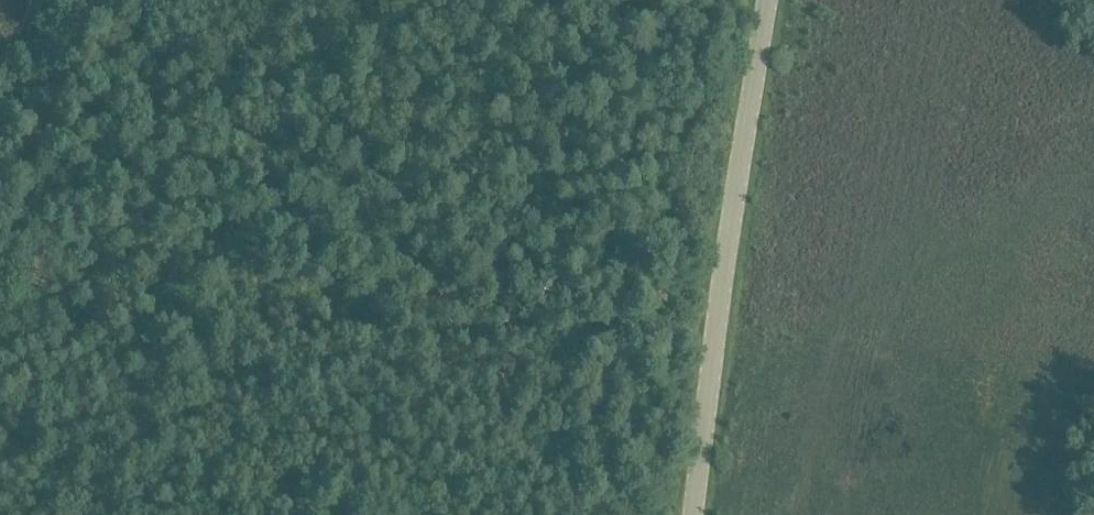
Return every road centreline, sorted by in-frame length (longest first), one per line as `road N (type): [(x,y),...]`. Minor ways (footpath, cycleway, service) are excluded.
road 1 (unclassified): [(692,514),(766,0)]

